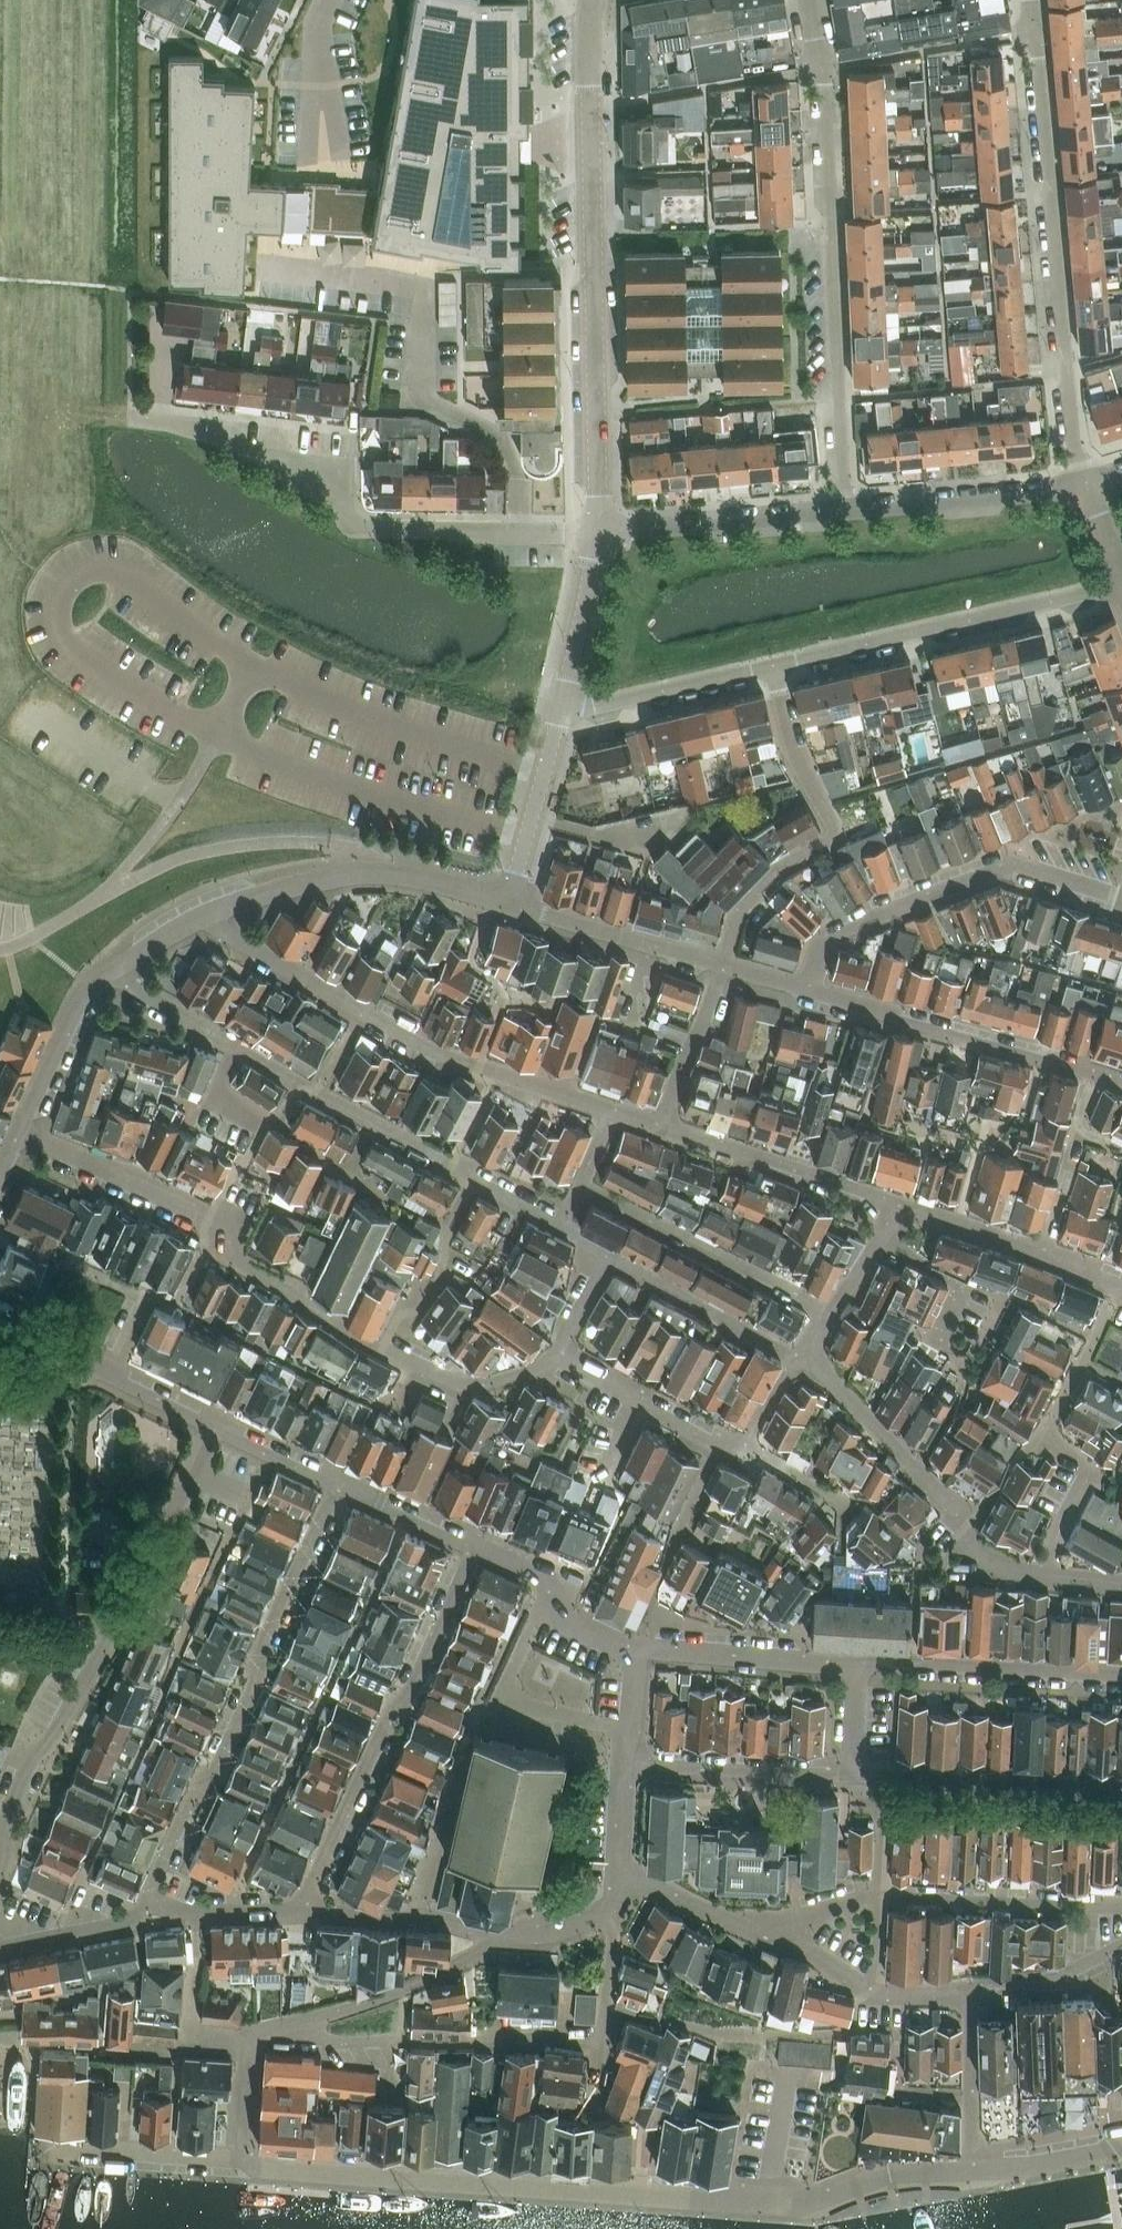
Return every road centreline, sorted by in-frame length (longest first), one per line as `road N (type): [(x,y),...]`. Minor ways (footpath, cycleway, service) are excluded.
road 1 (unclassified): [(971,2170),(889,2173),(794,2203),(272,2169),(249,2161)]
road 2 (unclassified): [(598,533),(592,0)]
road 3 (residential): [(119,417),(212,431),(301,470),(328,486),(357,528),(598,533)]
road 4 (residential): [(808,0),(825,90),(844,510)]
road 5 (residential): [(0,1870),(1,1828),(35,1753),(120,1617),(218,1426)]
road 6 (residential): [(1081,482),(1030,0)]
road 7 (residential): [(337,1483),(254,1659),(258,1679),(220,1762),(181,1817),(146,1898)]
road 8 (residential): [(207,914),(222,931),(437,1053),(612,1111)]
road 9 (residential): [(1121,1582),(1007,1569),(969,1546),(961,1517),(813,1357)]
road 10 (unclassified): [(377,872),(327,845),(200,852),(0,949)]
road 11 (residential): [(474,1551),(410,1693),(390,1711),(357,1782),(310,1888),(308,1911)]
road 12 (residential): [(562,1229),(238,1049)]
road 13 (residential): [(760,1933),(885,1893),(1121,1906)]
road 14 (residential): [(723,965),(738,912),(778,870),(836,834),(792,755),(772,666)]
road 15 (residential): [(1121,901),(1003,869),(834,938),(809,989)]
road 16 (residential): [(1121,585),(772,666)]
road 17 (residential): [(264,2034),(346,2042),(539,2038),(598,2047)]
road 18 (residential): [(1121,1085),(809,989)]
road 19 (residential): [(828,1317),(581,1185)]
road 20 (residential): [(1121,1789),(851,1776)]
road 21 (unclassified): [(264,2034),(404,1988),(509,1934)]
road 22 (residential): [(858,1667),(902,1662),(1121,1676)]
road 23 (residential): [(886,1210),(955,1226),(1121,1289)]
road 24 (residential): [(598,533),(844,510)]
road 25 (residential): [(847,2031),(719,2035),(603,2009)]
road 26 (residential): [(658,1127),(838,1183),(886,1210)]
road 27 (residential): [(844,510),(1081,482)]
road 28 (residential): [(851,1776),(622,1765)]
road 29 (residential): [(634,1647),(858,1667)]
road 30 (residential): [(217,1232),(207,1220),(18,1132)]
road 31 (residential): [(760,1933),(872,1990),(969,1988)]
road 32 (residential): [(634,1647),(549,1616),(563,1587),(474,1551)]
road 33 (residential): [(772,666),(559,715)]
road 34 (residential): [(792,1357),(605,1254)]
road 35 (residential): [(381,1351),(238,1262),(217,1232)]
road 36 (residential): [(308,1911),(428,1916),(509,1934)]
road 37 (residential): [(508,902),(559,715)]
road 38 (residential): [(559,715),(598,533)]
road 39 (residential): [(18,1132),(76,1008),(109,973)]
road 40 (residential): [(971,2170),(969,1988)]
road 41 (residential): [(207,914),(299,884),(377,872)]
road 42 (residential): [(658,1127),(723,965)]
road 43 (residential): [(146,1898),(176,1912),(308,1911)]
road 44 (residential): [(969,1988),(1060,1977),(1121,1946)]
road 45 (residential): [(0,1946),(127,1922),(146,1898)]
road 46 (residential): [(760,1933),(616,1873)]
road 47 (unclassified): [(1121,2142),(1104,2154),(971,2170)]
road 48 (residential): [(474,1551),(337,1483)]
road 49 (residential): [(654,946),(508,902)]
road 50 (residential): [(238,1049),(109,973)]
road 51 (residential): [(839,1526),(829,1493),(740,1444)]
road 52 (residential): [(377,872),(508,902)]
road 53 (residential): [(337,1483),(218,1426)]
road 54 (residential): [(249,2161),(120,2152)]
road 55 (residential): [(218,1426),(107,1372)]
road 56 (residential): [(107,1372),(0,1318)]

